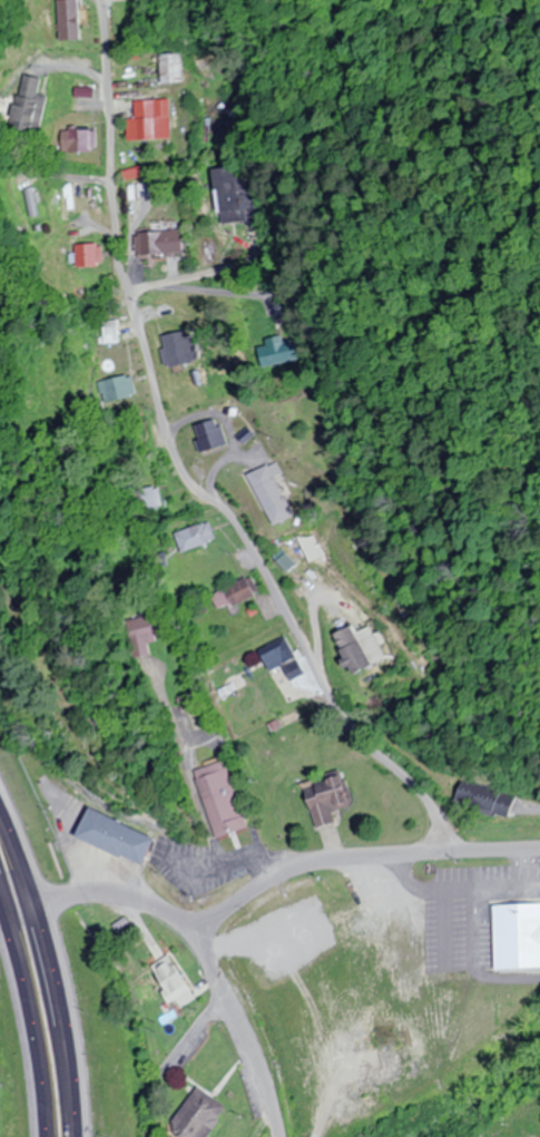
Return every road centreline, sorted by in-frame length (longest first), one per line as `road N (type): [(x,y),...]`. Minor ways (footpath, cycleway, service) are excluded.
road 1 (residential): [(440,853),(435,820),(414,786),(362,745),(310,668),(225,510),(189,487),(170,452),(119,248),(107,81)]
road 2 (residential): [(539,850),(313,865),(268,886),(199,947)]
road 3 (trunk): [(83,1136),(56,964),(0,810)]
road 4 (trunk): [(0,905),(29,1009),(48,1136)]
road 5 (residential): [(280,1136),(261,1065),(199,947)]
road 6 (residential): [(199,947),(169,918),(135,902),(101,893),(32,895)]

